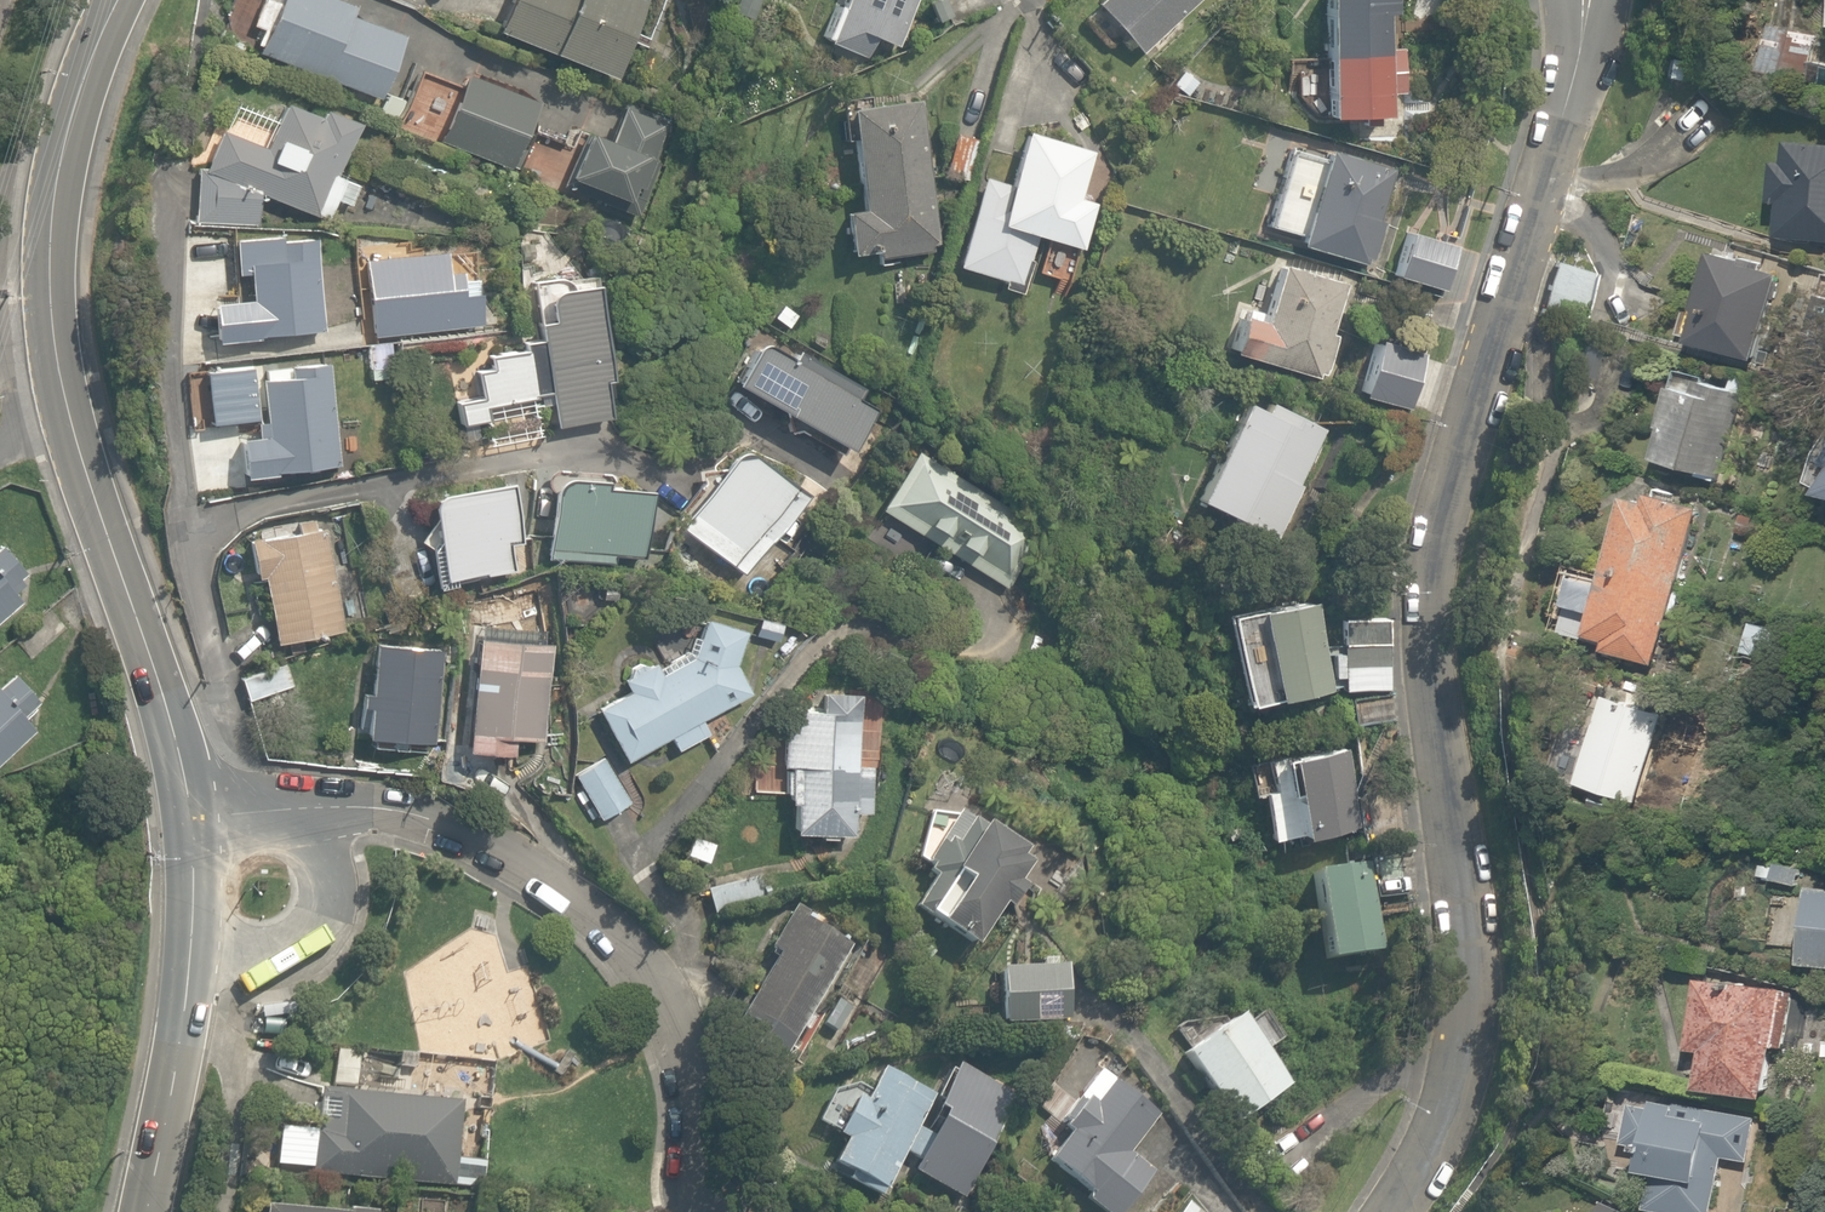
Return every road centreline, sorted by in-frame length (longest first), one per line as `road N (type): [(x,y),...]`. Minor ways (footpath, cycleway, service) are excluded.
road 1 (residential): [(1580,0),(1574,69),(1498,322),(1434,586),(1465,1041),(1441,1130),(1388,1211)]
road 2 (residential): [(193,804),(387,810),(497,846),(580,897),(647,963),(695,1142),(730,1211)]
road 3 (secondary): [(62,405),(177,724),(193,804)]
road 4 (secondary): [(115,0),(59,163),(47,240),(62,405)]
road 5 (secondary): [(193,804),(196,952),(141,1211)]

